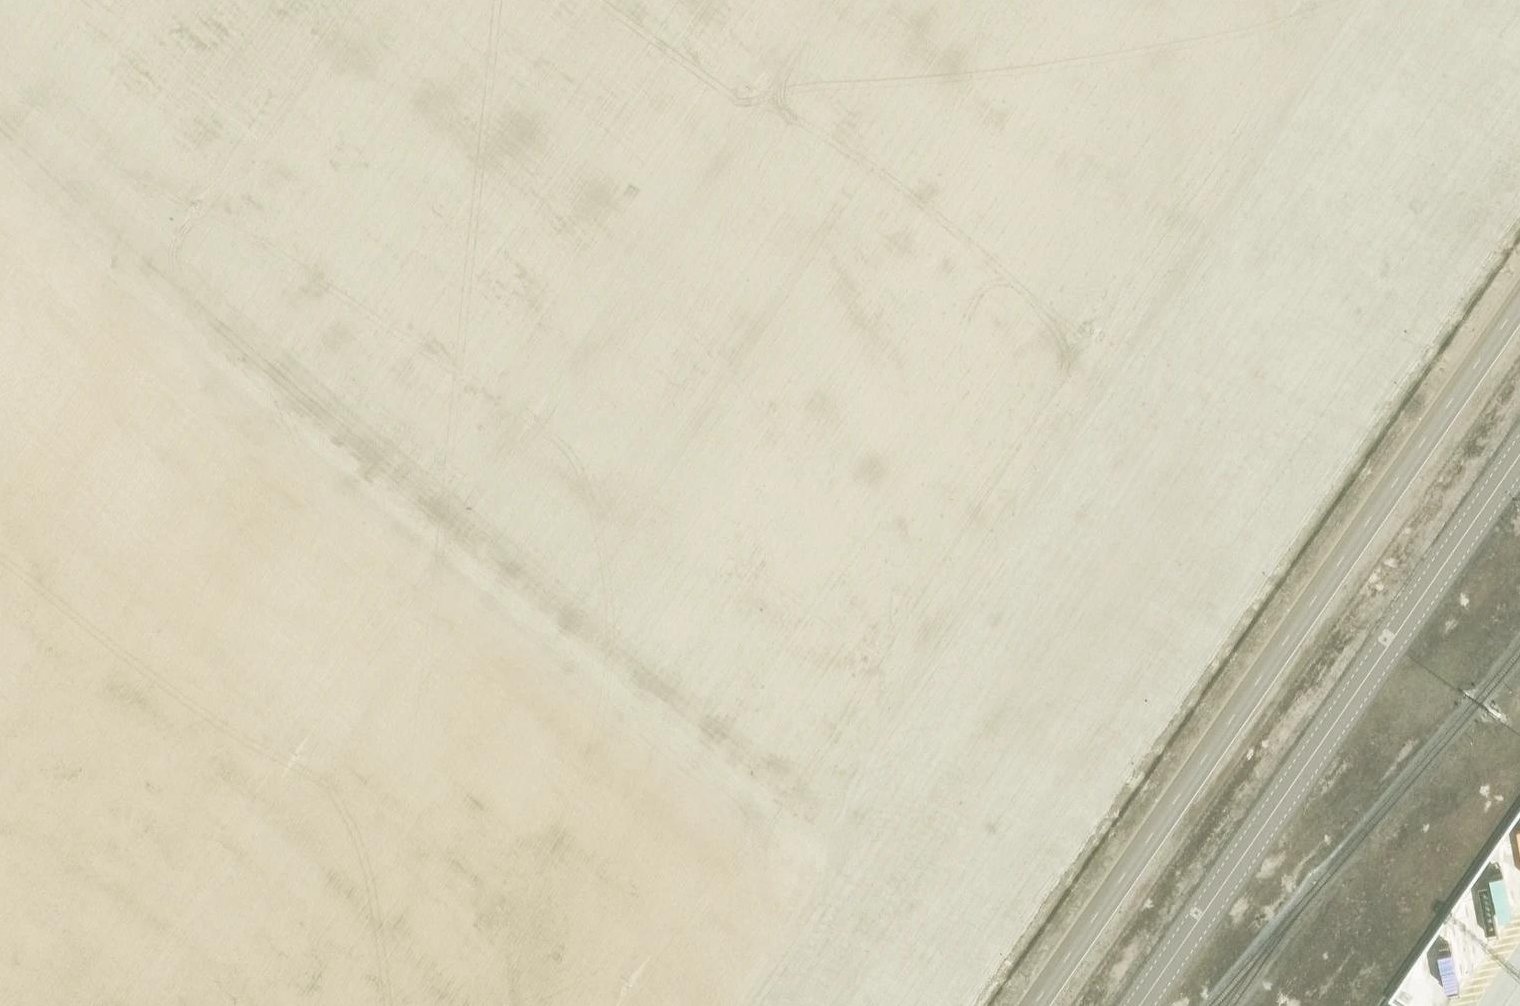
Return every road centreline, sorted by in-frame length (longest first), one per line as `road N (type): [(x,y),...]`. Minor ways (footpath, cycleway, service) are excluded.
road 1 (unclassified): [(1519,301),(1034,1005)]

